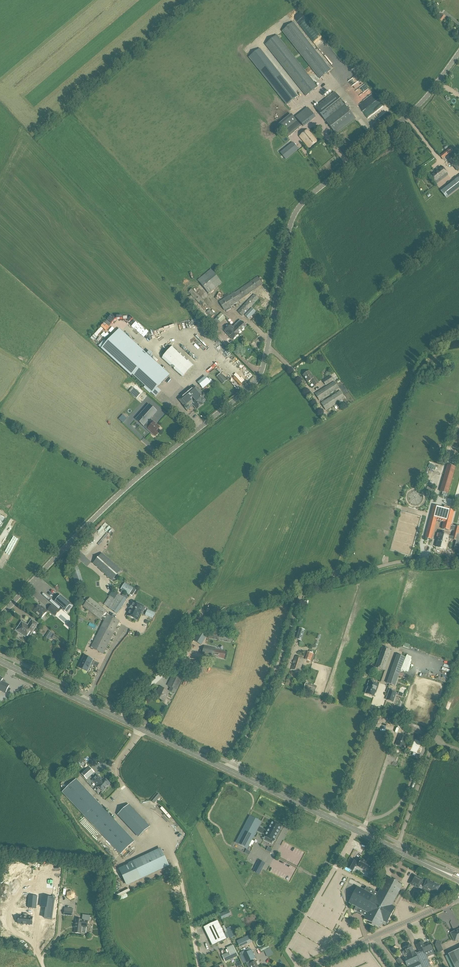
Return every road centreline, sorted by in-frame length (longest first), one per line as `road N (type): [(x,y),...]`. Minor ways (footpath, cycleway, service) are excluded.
road 1 (unclassified): [(0,616),(123,488),(251,384),(292,213),(396,123),(458,46)]
road 2 (secondary): [(458,879),(0,661)]
road 3 (tertiary): [(307,966),(458,899)]

